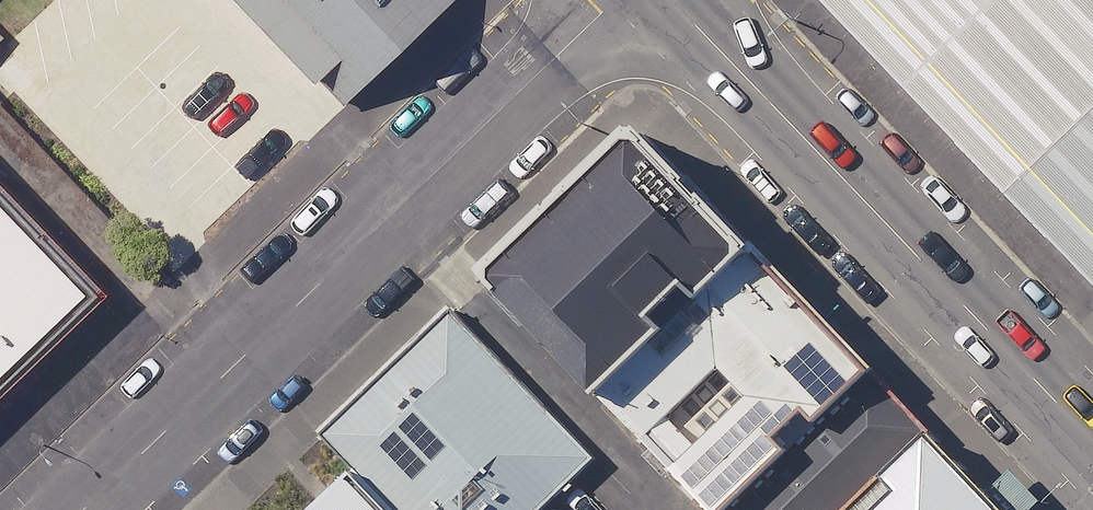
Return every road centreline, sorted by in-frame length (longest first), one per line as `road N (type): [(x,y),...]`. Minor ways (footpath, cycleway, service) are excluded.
road 1 (unclassified): [(85,509),(618,0)]
road 2 (tertiary): [(1092,443),(670,0)]

